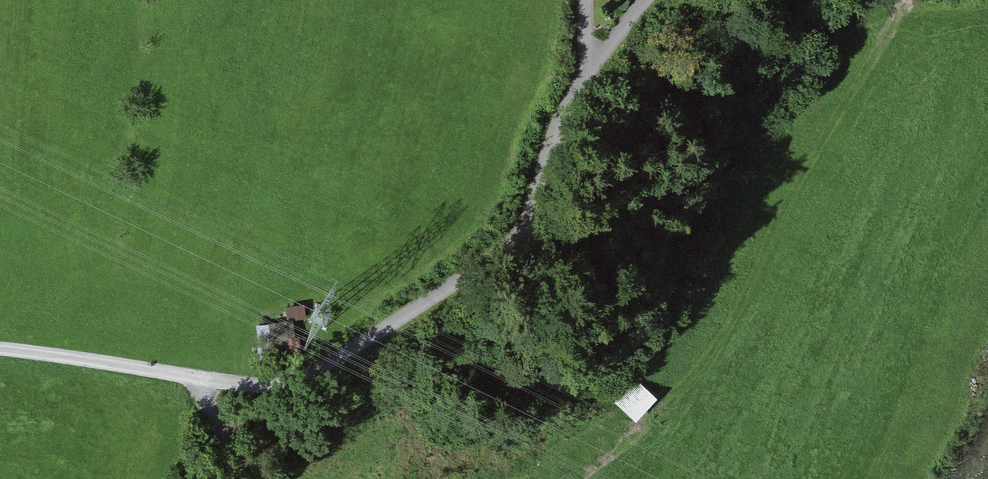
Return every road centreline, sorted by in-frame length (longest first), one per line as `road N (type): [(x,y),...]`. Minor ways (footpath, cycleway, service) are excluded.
road 1 (track): [(585,75),(552,141),(524,229),(505,251),(300,379),(262,387),(206,379)]
road 2 (track): [(206,379),(0,350)]

